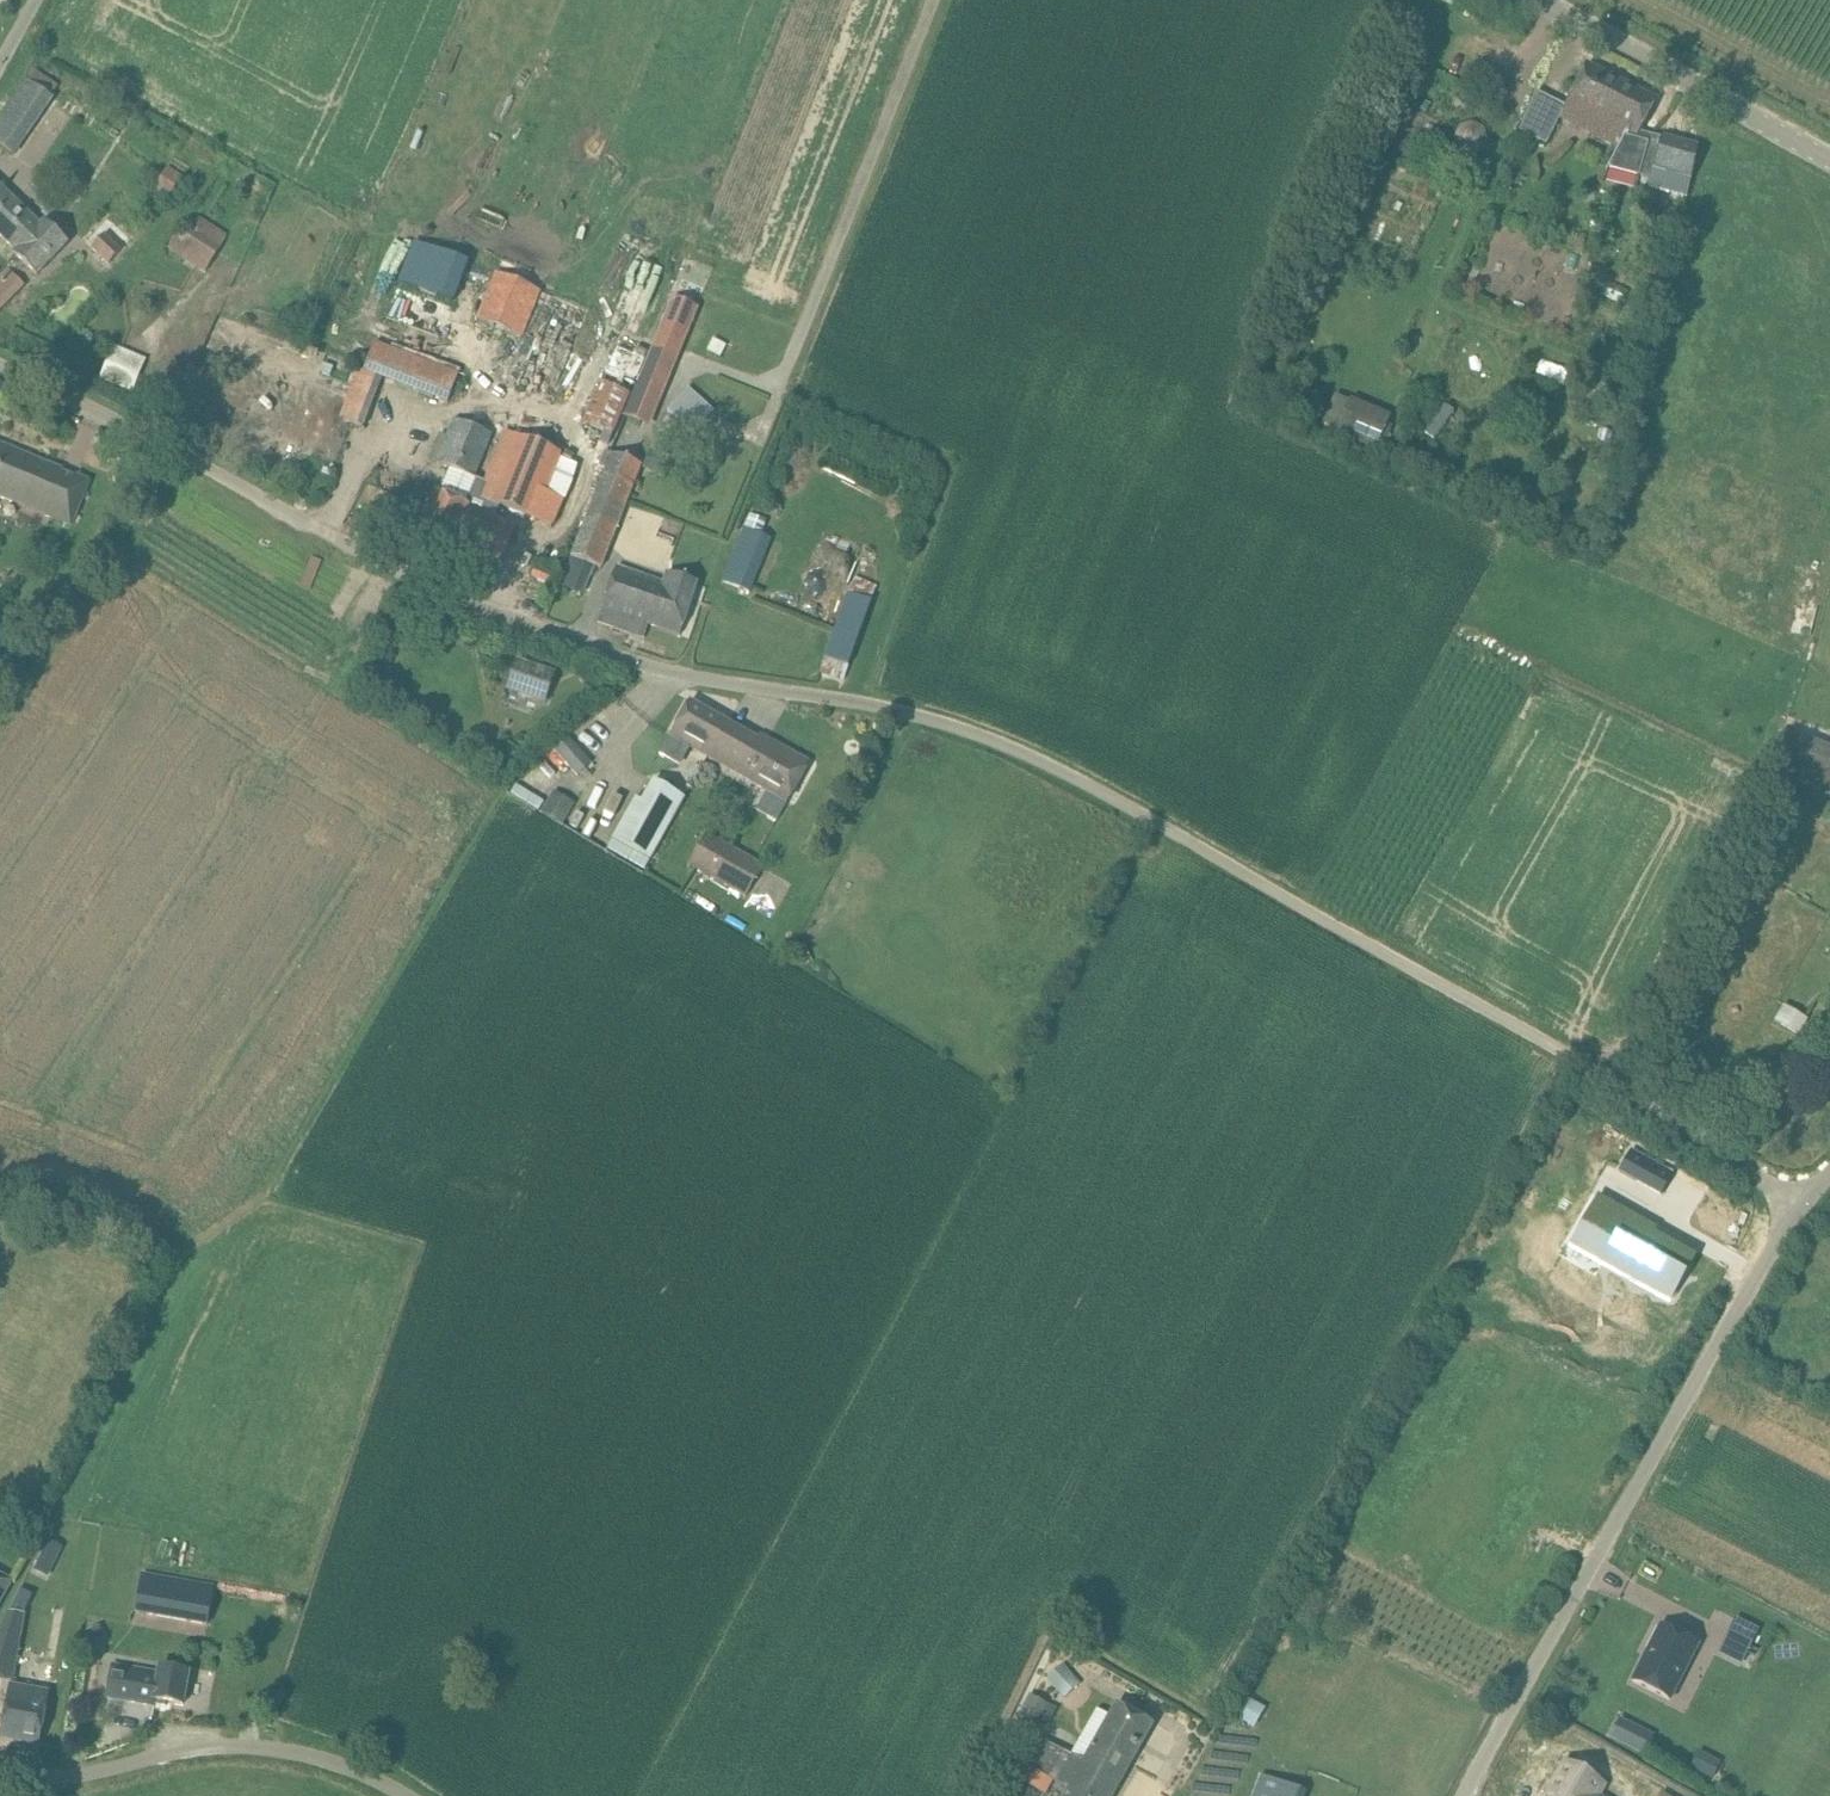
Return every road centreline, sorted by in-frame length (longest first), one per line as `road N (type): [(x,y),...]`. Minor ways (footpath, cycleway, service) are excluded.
road 1 (unclassified): [(1804,1209),(1752,1168),(1044,762),(925,717),(706,678),(477,604),(0,371)]
road 2 (unclassified): [(1470,1795),(1610,1533),(1774,1245),(1804,1209)]
road 3 (unclassified): [(398,1795),(356,1772),(210,1748),(51,1784),(0,1772)]
road 4 (unclassified): [(1829,167),(1525,0)]

